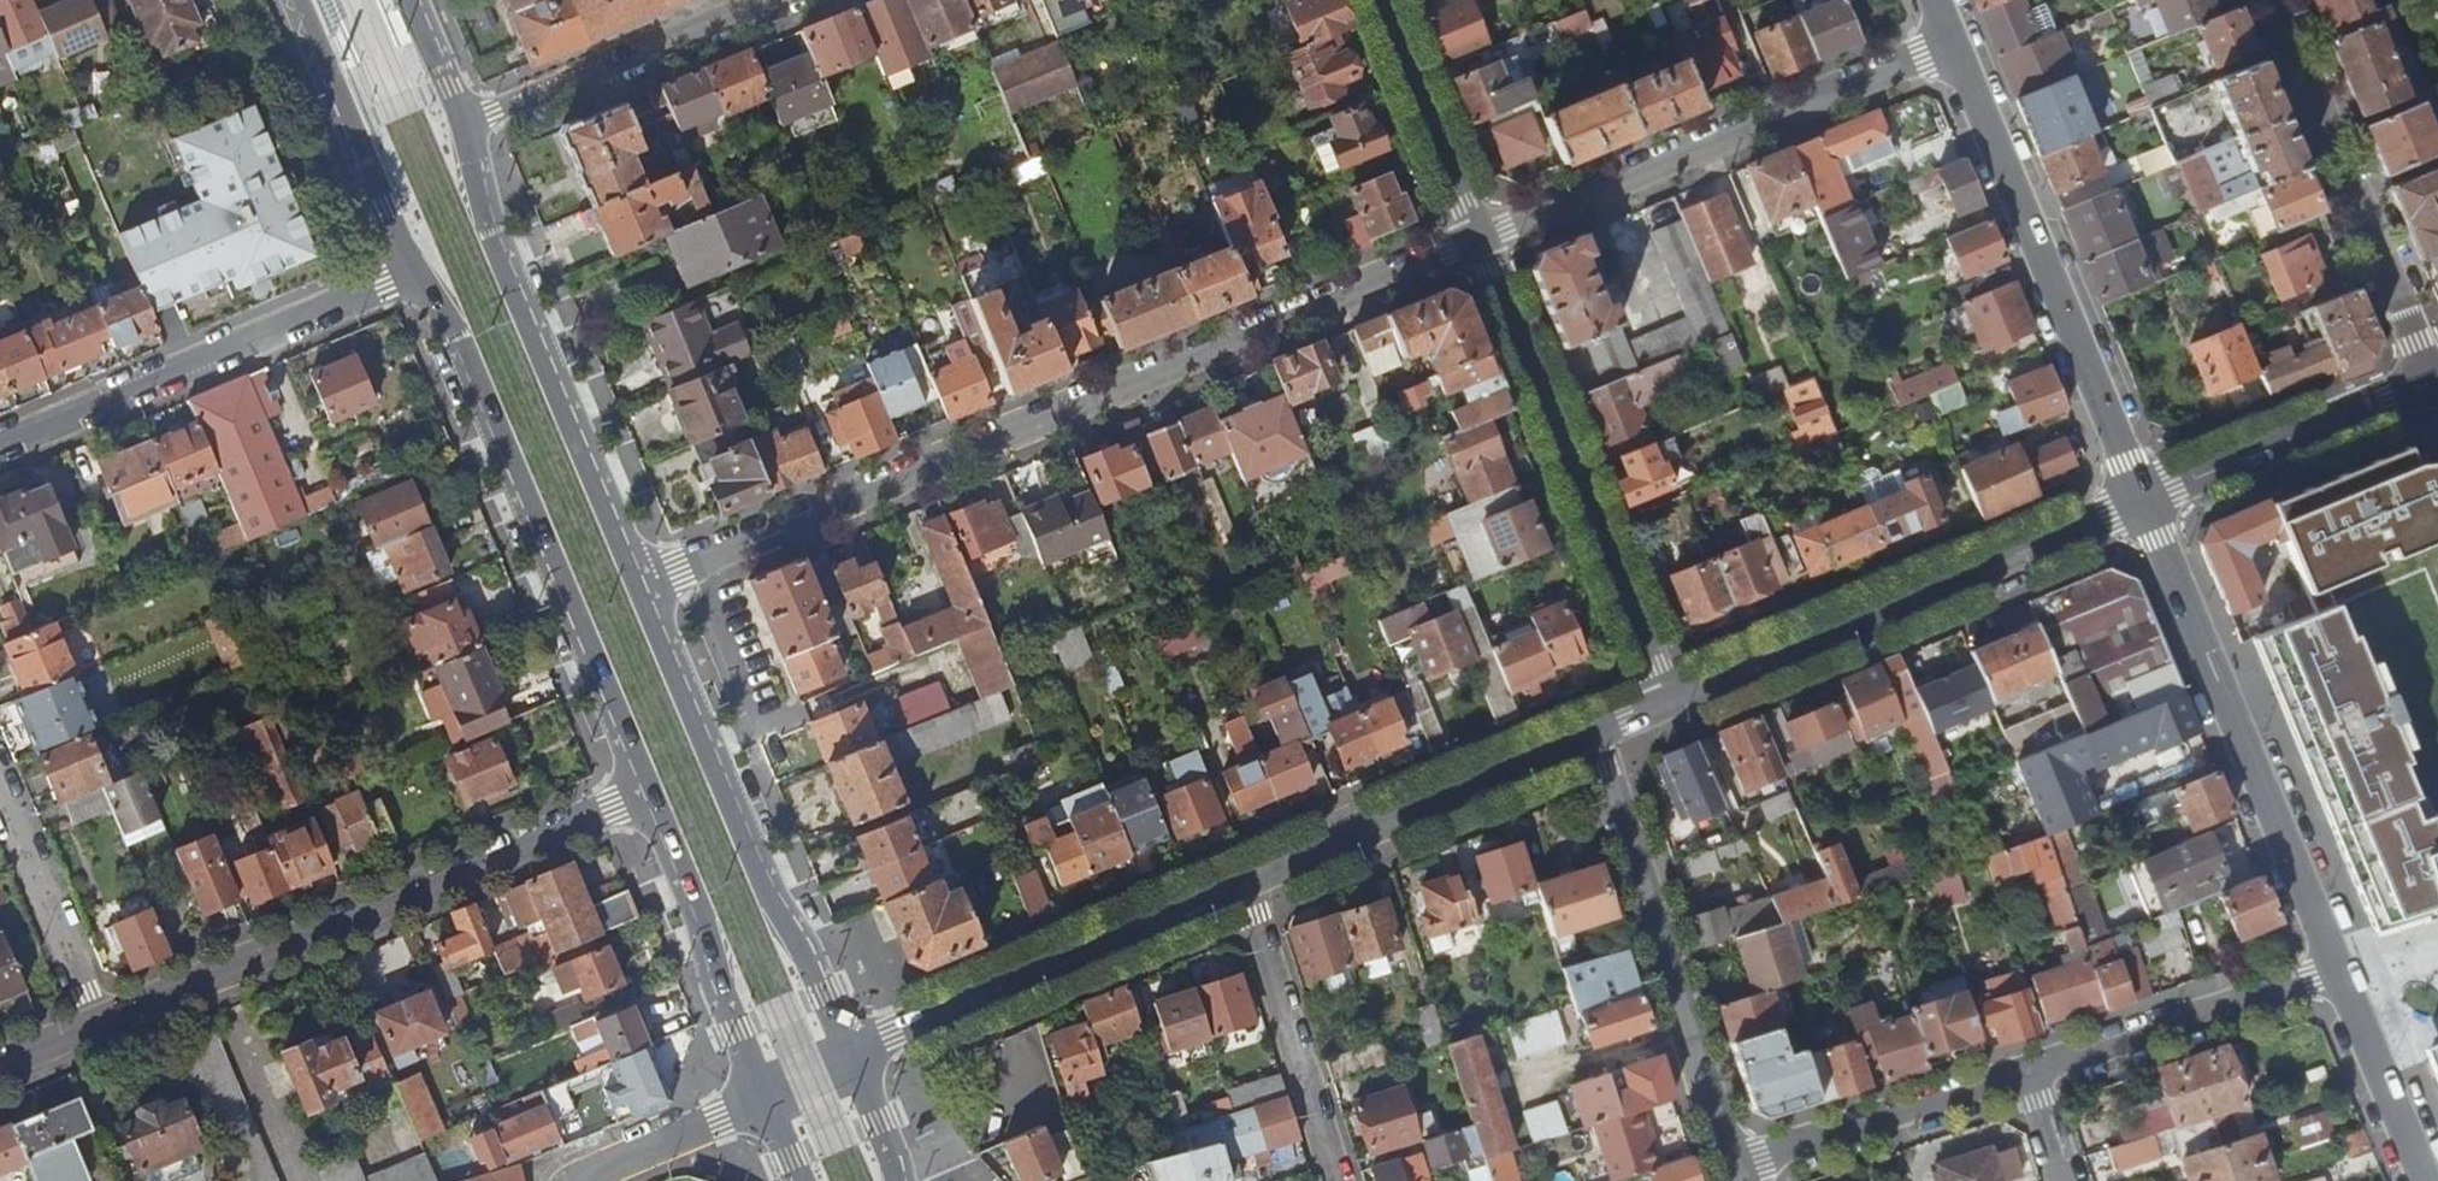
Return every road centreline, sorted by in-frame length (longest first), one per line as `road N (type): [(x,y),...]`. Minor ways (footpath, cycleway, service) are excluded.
road 1 (residential): [(1481,241),(639,584)]
road 2 (residential): [(99,1028),(652,788)]
road 3 (primary): [(414,268),(461,338),(652,788)]
road 4 (primary): [(850,1054),(759,870),(639,584)]
road 5 (residential): [(1670,701),(2147,506)]
road 6 (residential): [(1950,46),(1481,241)]
road 7 (residential): [(2147,506),(2341,971)]
road 8 (residential): [(1950,46),(2147,506)]
road 9 (residential): [(1481,241),(1670,701)]
road 10 (primary): [(639,584),(491,233),(464,124)]
road 11 (residential): [(1594,734),(1734,1170)]
road 12 (residential): [(0,444),(414,268)]
road 13 (residential): [(850,1054),(1247,884)]
road 14 (residential): [(2274,0),(2423,353),(2429,389)]
road 15 (residential): [(1247,884),(1594,734)]
road 16 (residential): [(2341,971),(2028,1072)]
road 17 (primary): [(652,788),(704,912),(721,984),(765,1095)]
road 18 (residential): [(765,0),(464,124)]
road 19 (residential): [(2028,1072),(1734,1170)]
road 20 (residential): [(1247,884),(1337,1180)]
road 21 (residential): [(2147,506),(2429,389)]
road 22 (primary): [(299,0),(414,268)]
road 23 (residential): [(1381,0),(1481,241)]
road 24 (residential): [(0,803),(99,1028)]
road 25 (residential): [(2341,971),(2427,1180)]
road 26 (residential): [(588,1180),(765,1095)]
road 27 (primary): [(896,1180),(850,1054)]
road 28 (primary): [(464,124),(416,0)]

